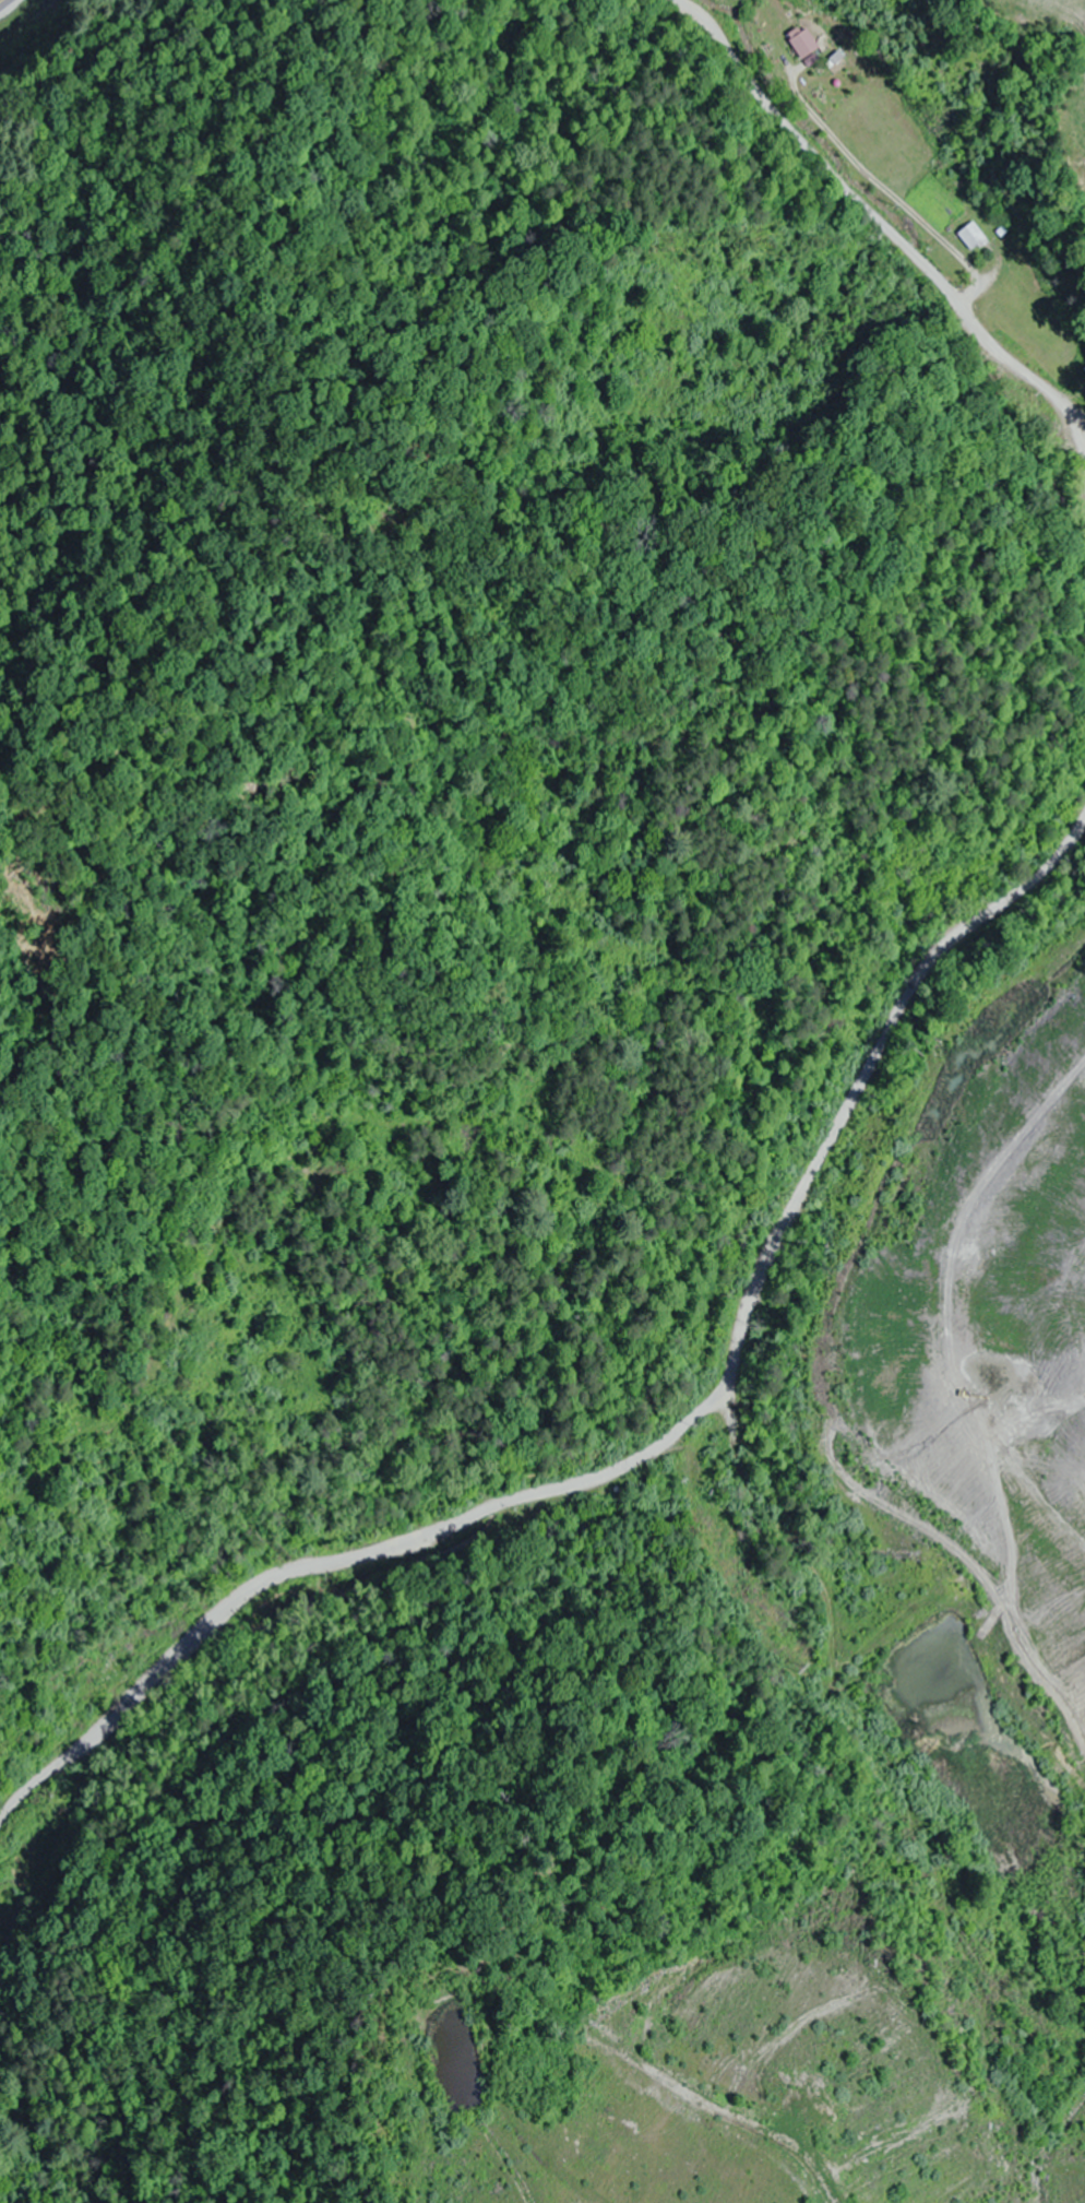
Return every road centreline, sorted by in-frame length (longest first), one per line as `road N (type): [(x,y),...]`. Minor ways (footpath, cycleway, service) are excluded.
road 1 (residential): [(0,1823),(269,1573),(313,1559),(358,1559),(482,1506),(607,1471),(688,1418),(727,1372),(736,1269),(834,1052),(933,932),(1084,822)]
road 2 (residential): [(1084,446),(1075,419),(987,343),(942,282),(794,139),(677,0)]

